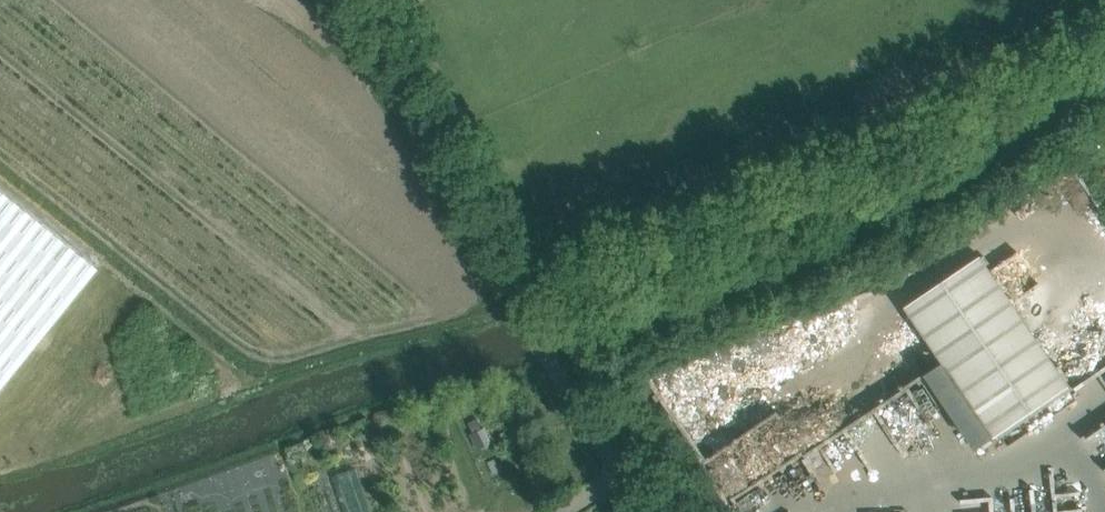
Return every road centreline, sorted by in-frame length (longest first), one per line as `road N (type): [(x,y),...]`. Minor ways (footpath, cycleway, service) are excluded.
road 1 (unclassified): [(550,362),(417,113),(340,0)]
road 2 (track): [(550,362),(646,511)]

